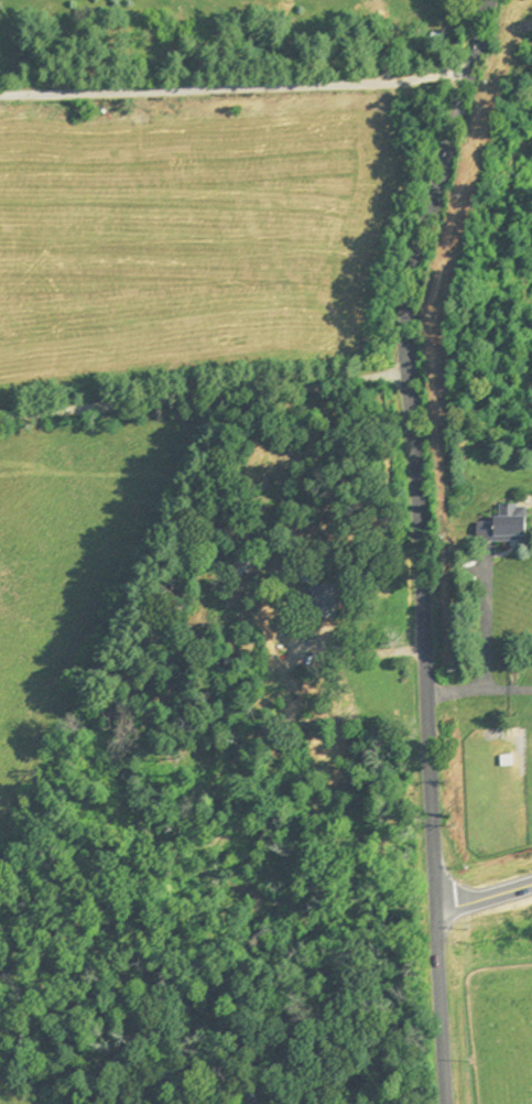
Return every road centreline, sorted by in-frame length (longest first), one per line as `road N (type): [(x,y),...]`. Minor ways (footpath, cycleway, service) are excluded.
road 1 (secondary): [(447,1103),(434,983),(405,333),(414,268),(493,0)]
road 2 (residential): [(408,381),(0,427)]

